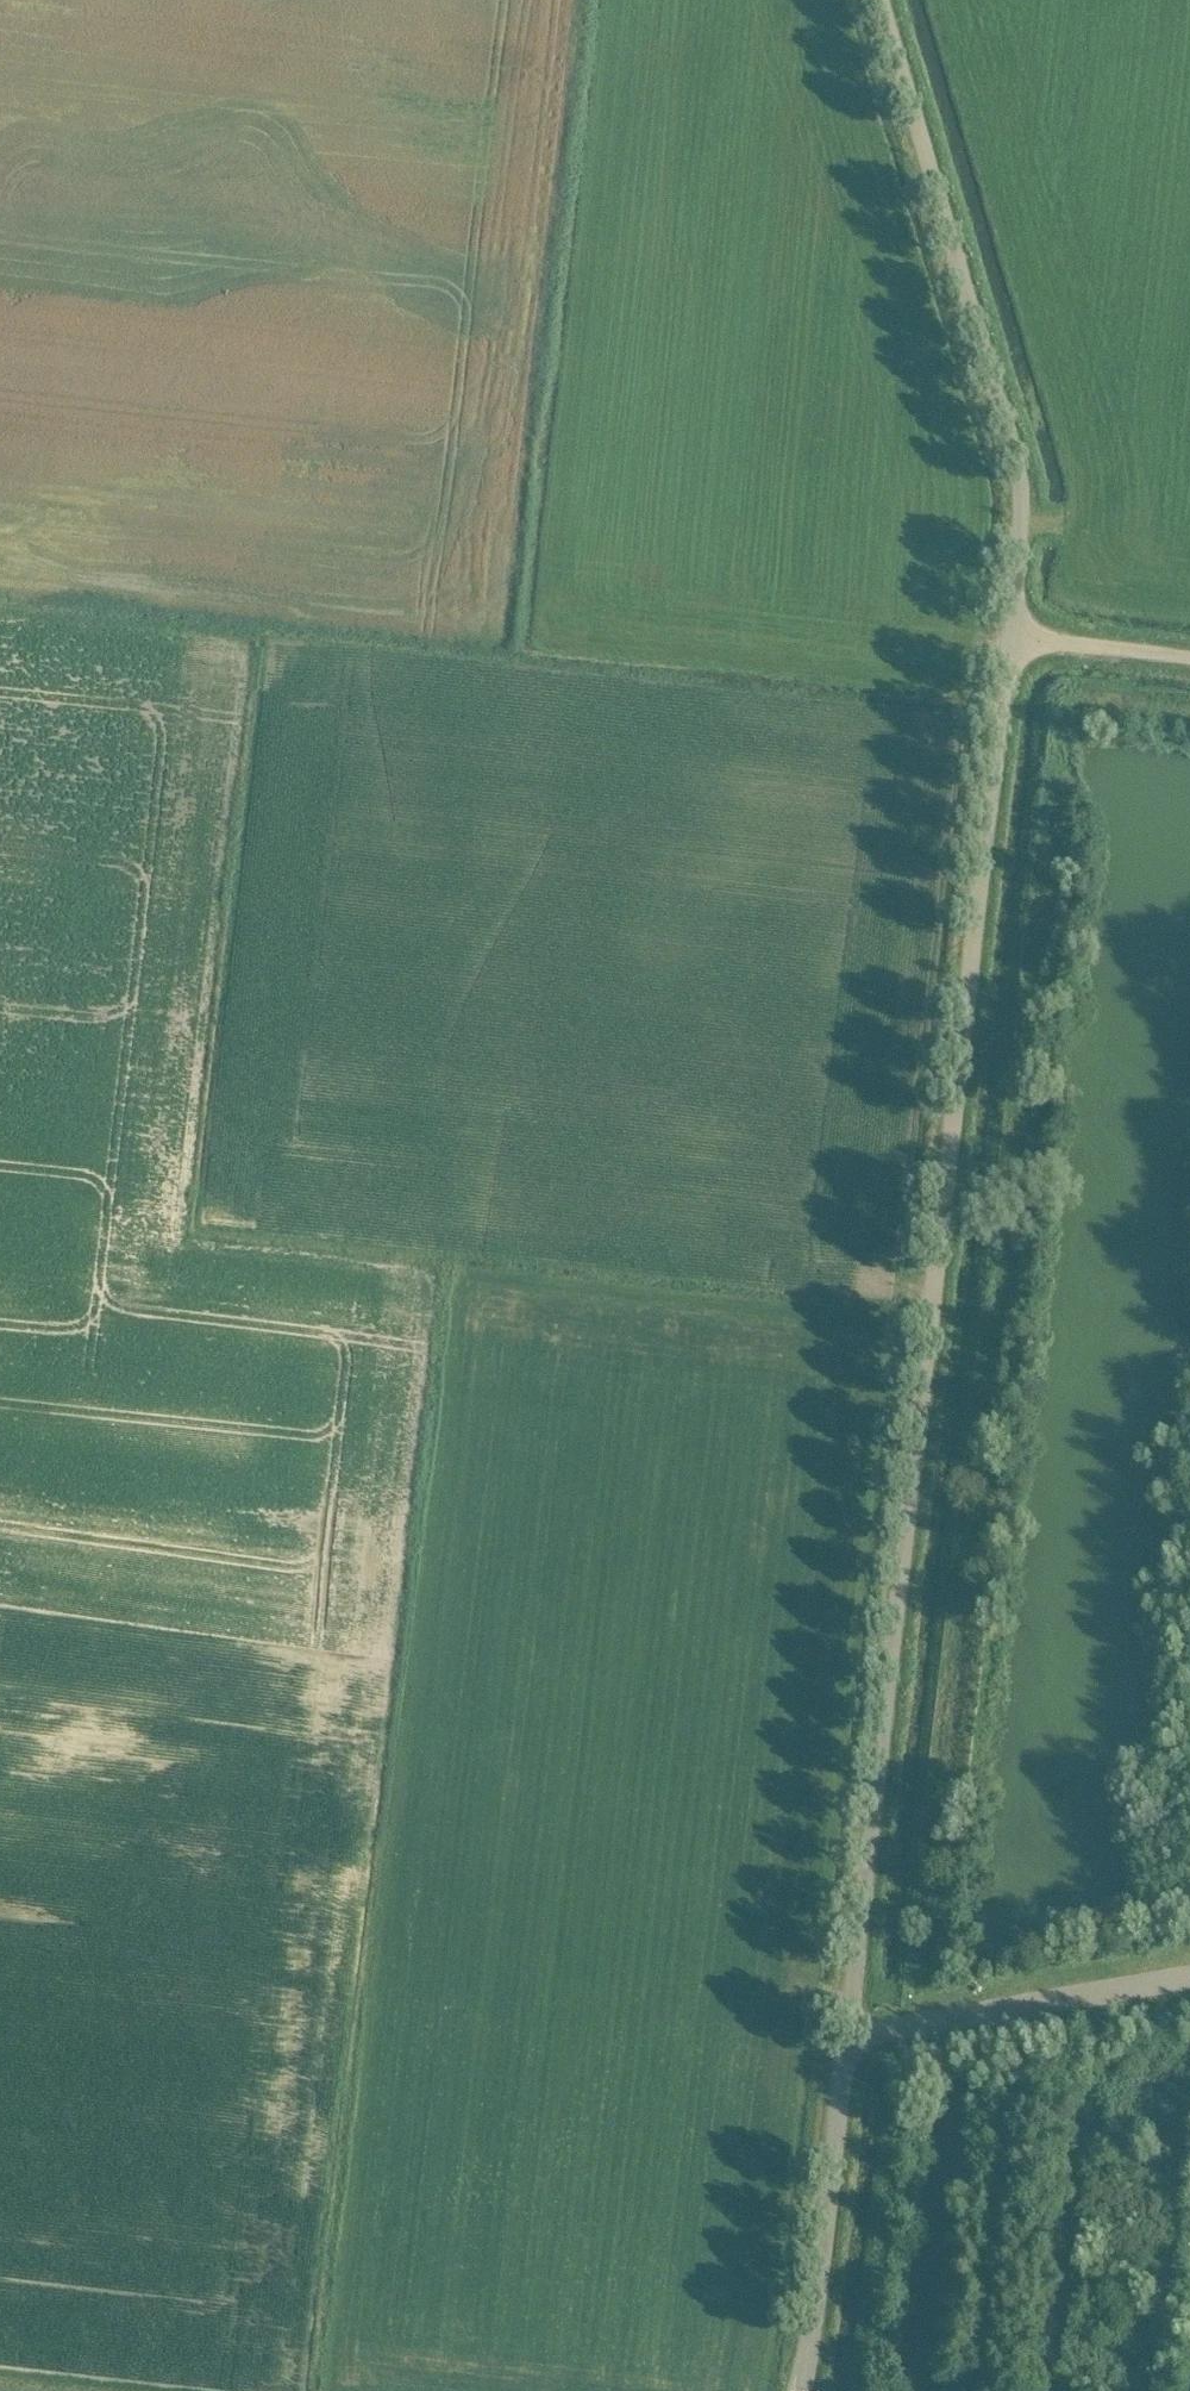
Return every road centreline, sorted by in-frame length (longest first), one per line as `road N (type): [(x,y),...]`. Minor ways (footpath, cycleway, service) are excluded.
road 1 (unclassified): [(800,2390),(1022,515),(1009,435),(881,0)]
road 2 (track): [(1189,662),(1009,641)]

